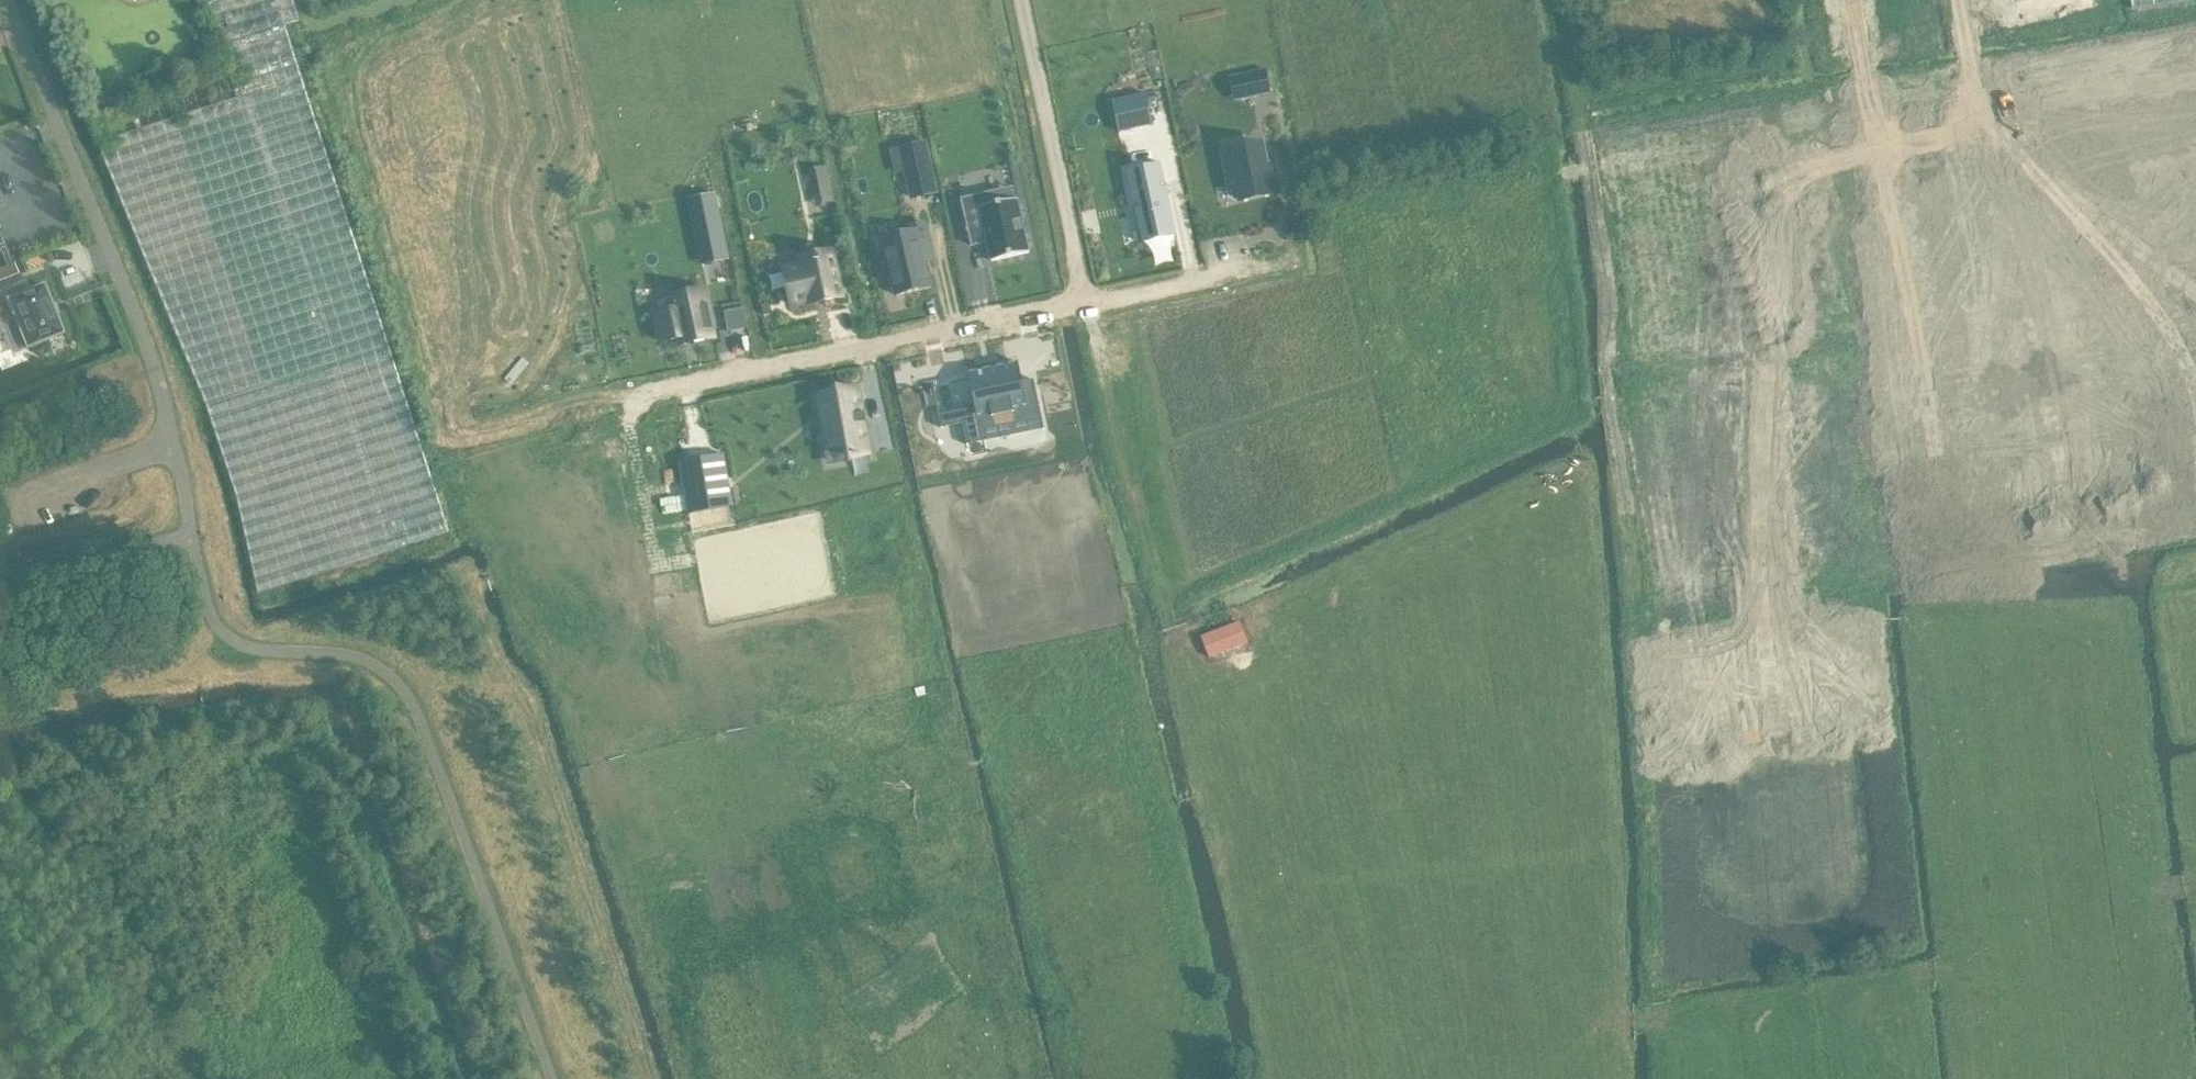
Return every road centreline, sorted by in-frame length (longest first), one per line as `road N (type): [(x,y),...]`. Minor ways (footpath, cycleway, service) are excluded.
road 1 (unclassified): [(194,541),(149,355),(8,0)]
road 2 (residential): [(1357,208),(1686,151),(1788,112),(1871,92)]
road 3 (residential): [(688,387),(1089,303)]
road 4 (residential): [(1871,92),(2195,33)]
road 5 (residential): [(1089,303),(1025,0)]
road 6 (residential): [(1089,303),(1256,268)]

